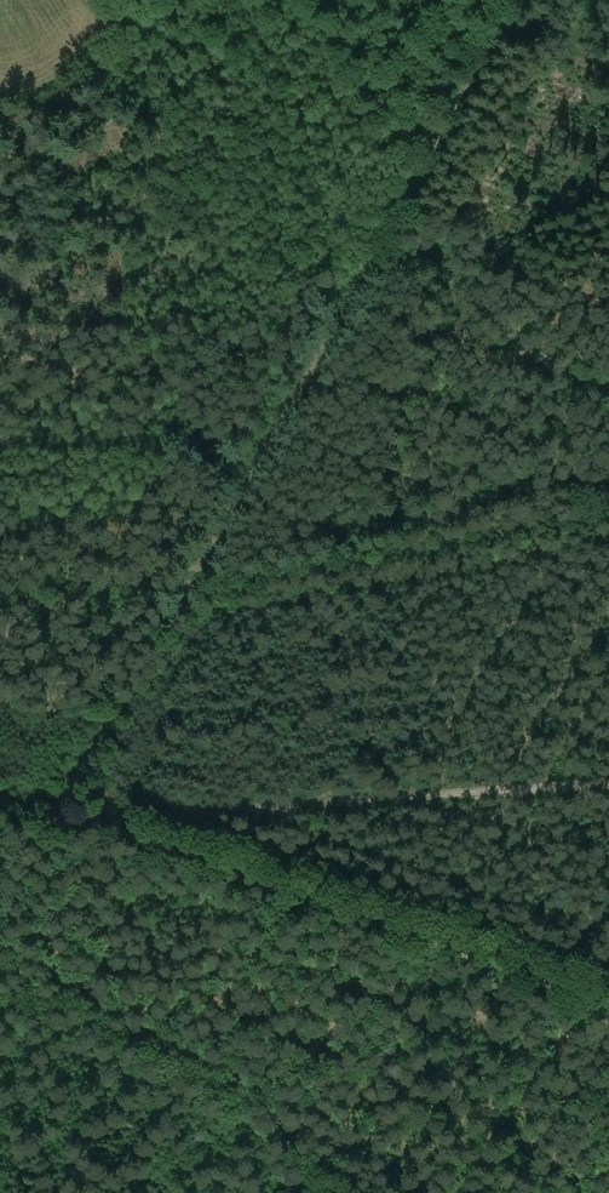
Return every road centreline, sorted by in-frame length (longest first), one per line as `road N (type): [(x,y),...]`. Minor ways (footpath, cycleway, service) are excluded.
road 1 (track): [(517,0),(58,821)]
road 2 (track): [(58,821),(93,824),(608,1006)]
road 3 (track): [(62,814),(608,775)]
road 4 (track): [(608,512),(188,590)]

